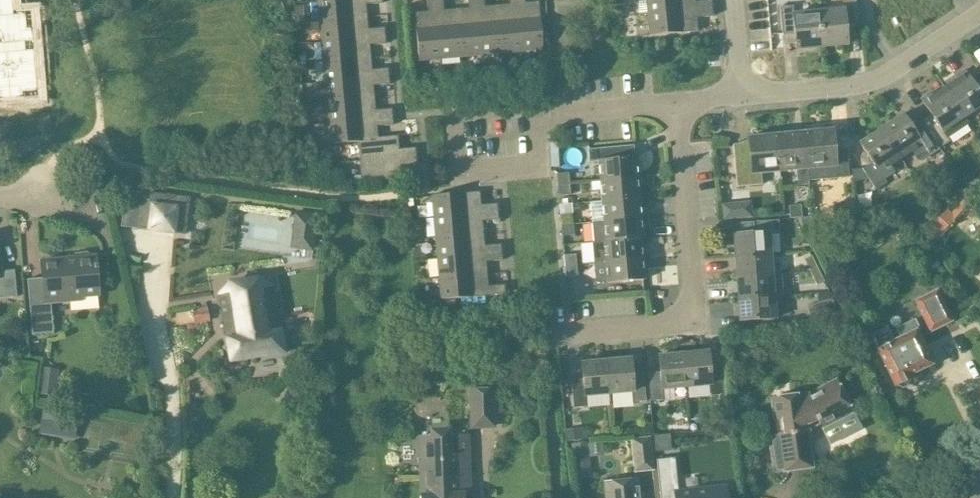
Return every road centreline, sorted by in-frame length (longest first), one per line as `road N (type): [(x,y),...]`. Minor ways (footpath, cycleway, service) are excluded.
road 1 (residential): [(546,336),(689,324),(694,285),(676,102)]
road 2 (residential): [(536,120),(540,174),(457,181),(451,111),(534,104)]
road 3 (residential): [(741,97),(864,84),(979,11)]
road 4 (residential): [(536,120),(676,102)]

